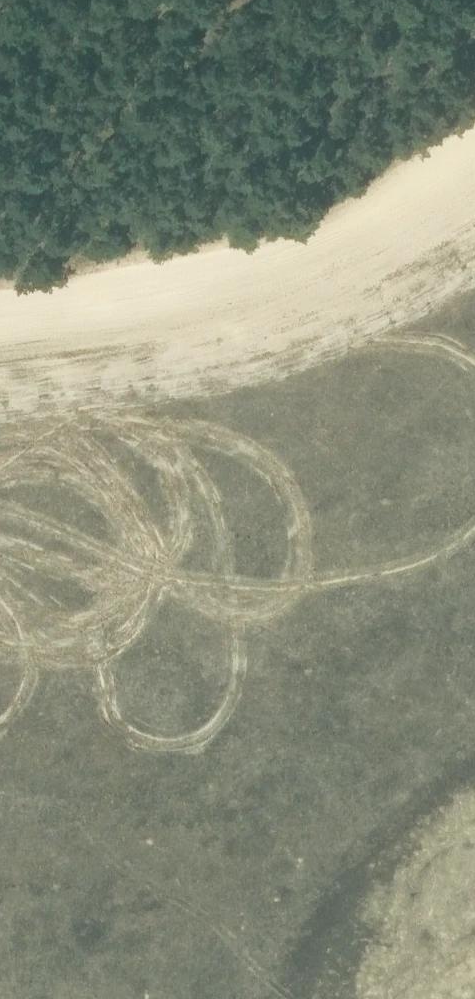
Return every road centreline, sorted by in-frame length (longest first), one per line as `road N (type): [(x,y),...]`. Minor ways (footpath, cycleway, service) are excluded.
road 1 (track): [(0,310),(296,264),(474,165)]

